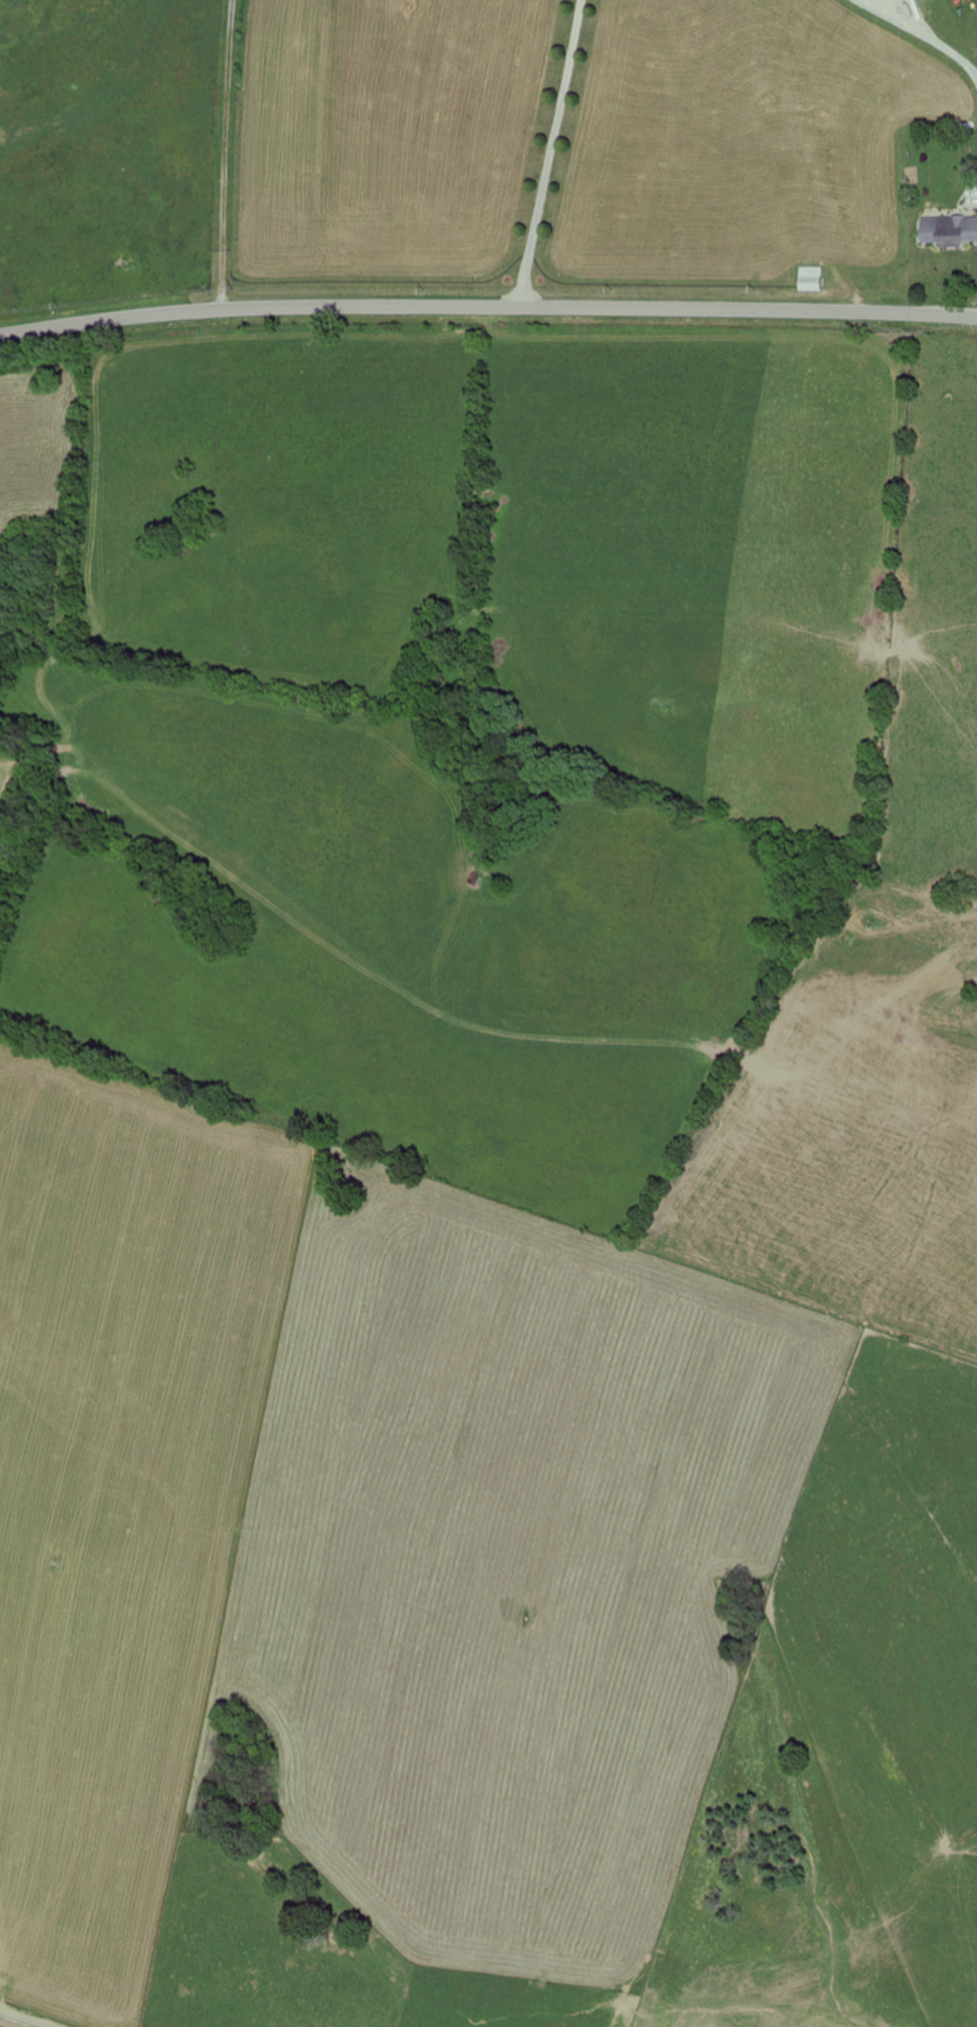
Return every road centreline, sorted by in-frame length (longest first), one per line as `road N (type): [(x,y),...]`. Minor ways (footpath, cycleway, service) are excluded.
road 1 (secondary): [(976,318),(331,307),(188,312),(0,336)]

